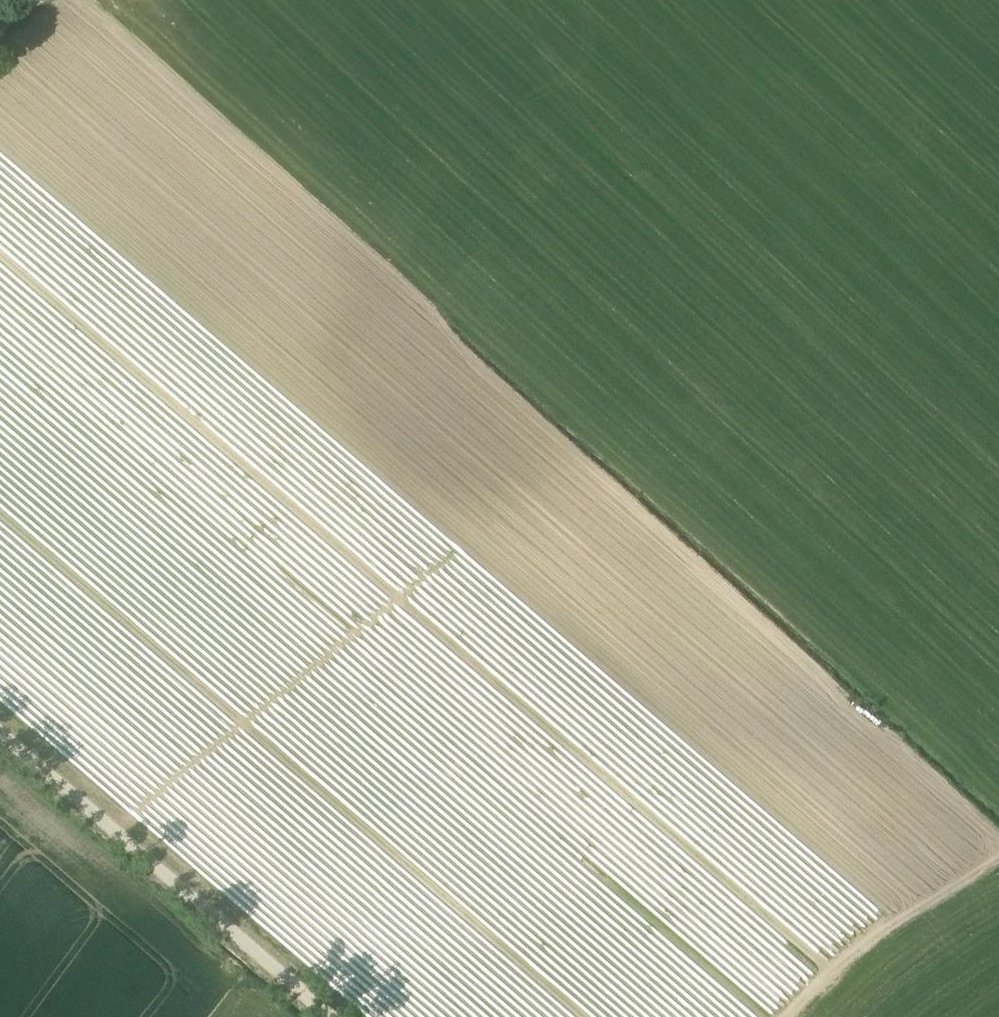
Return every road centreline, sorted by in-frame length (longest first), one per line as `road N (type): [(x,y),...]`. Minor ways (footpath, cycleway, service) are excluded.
road 1 (track): [(333,1016),(0,738)]
road 2 (track): [(794,1016),(844,961),(998,856)]

